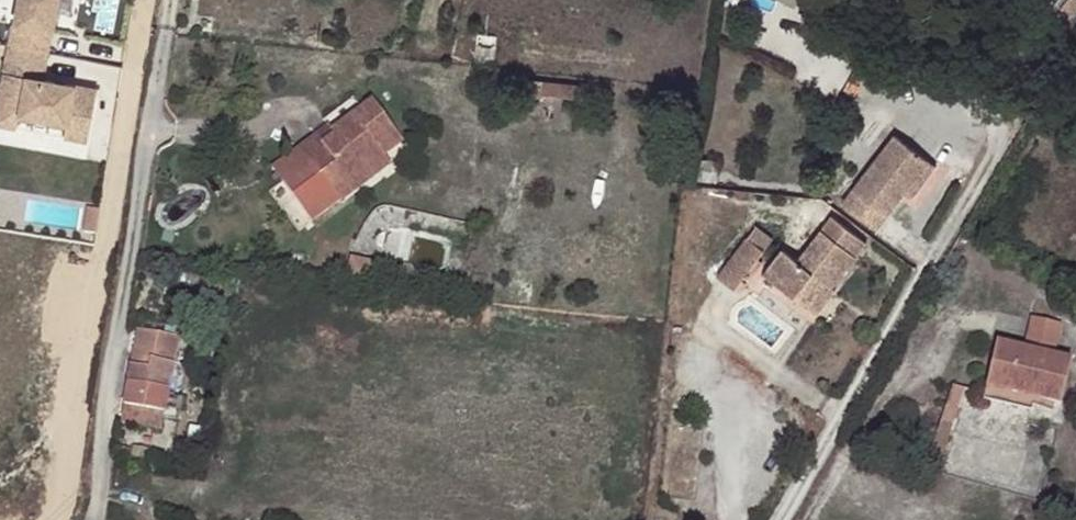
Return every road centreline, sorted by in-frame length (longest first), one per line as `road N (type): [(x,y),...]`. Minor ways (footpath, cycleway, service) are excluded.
road 1 (residential): [(89,519),(173,0)]

